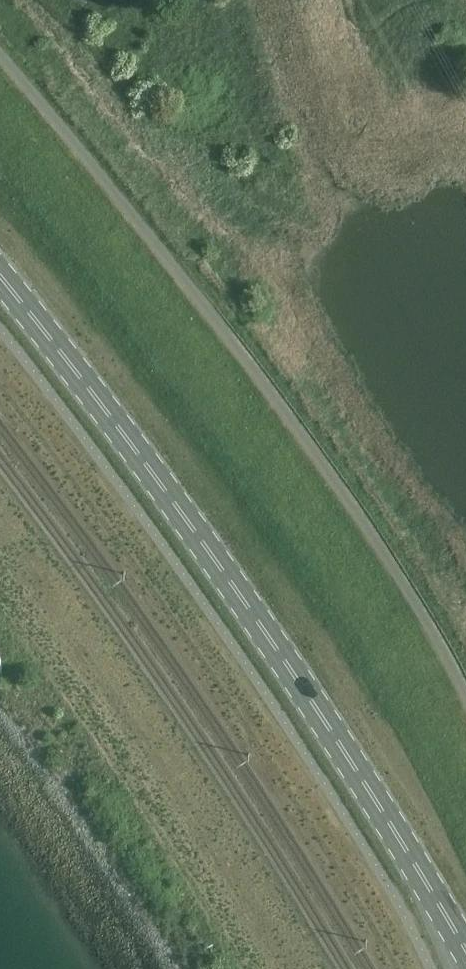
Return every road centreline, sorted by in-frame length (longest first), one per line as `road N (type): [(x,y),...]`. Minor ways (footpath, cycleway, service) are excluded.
road 1 (secondary): [(0,283),(246,609),(465,956)]
road 2 (unclassified): [(465,699),(374,535),(286,409),(0,56)]

